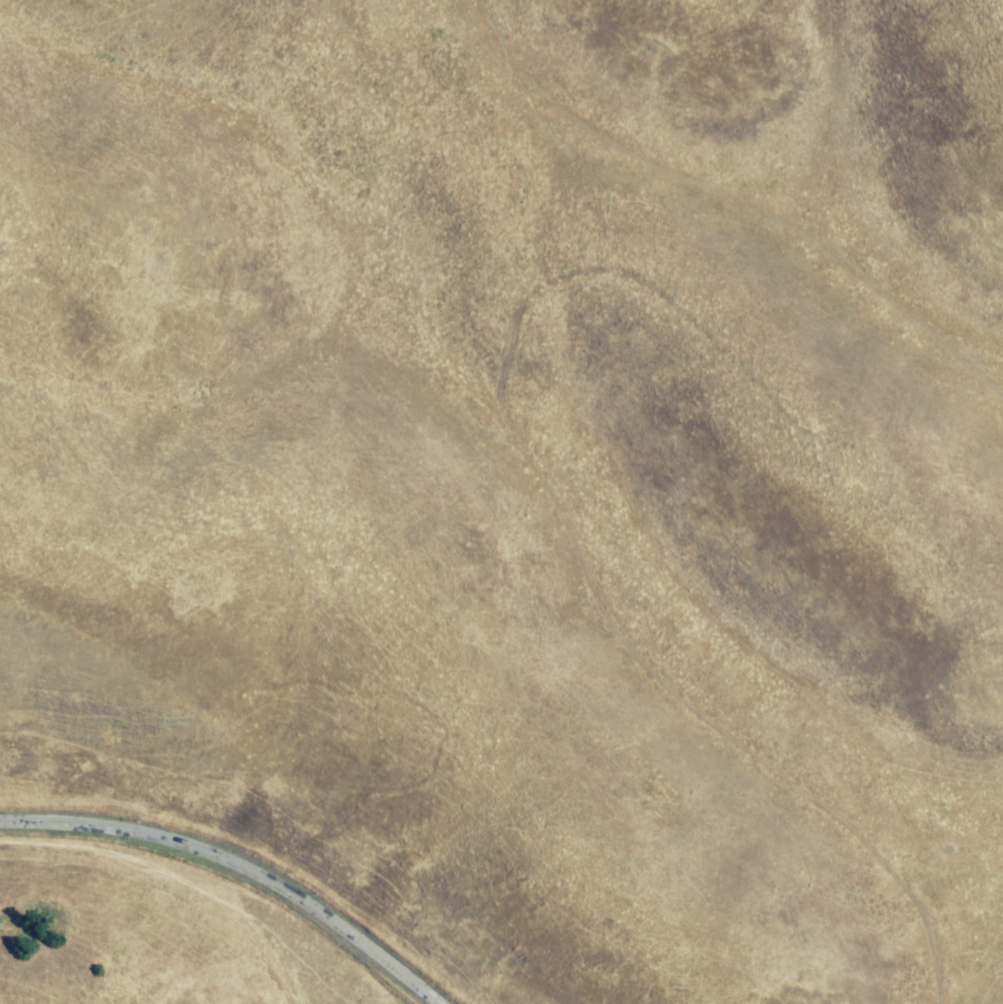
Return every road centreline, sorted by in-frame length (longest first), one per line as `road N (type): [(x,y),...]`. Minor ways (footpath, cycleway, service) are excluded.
road 1 (residential): [(0,828),(101,833),(196,852),(309,913),(428,1003)]

